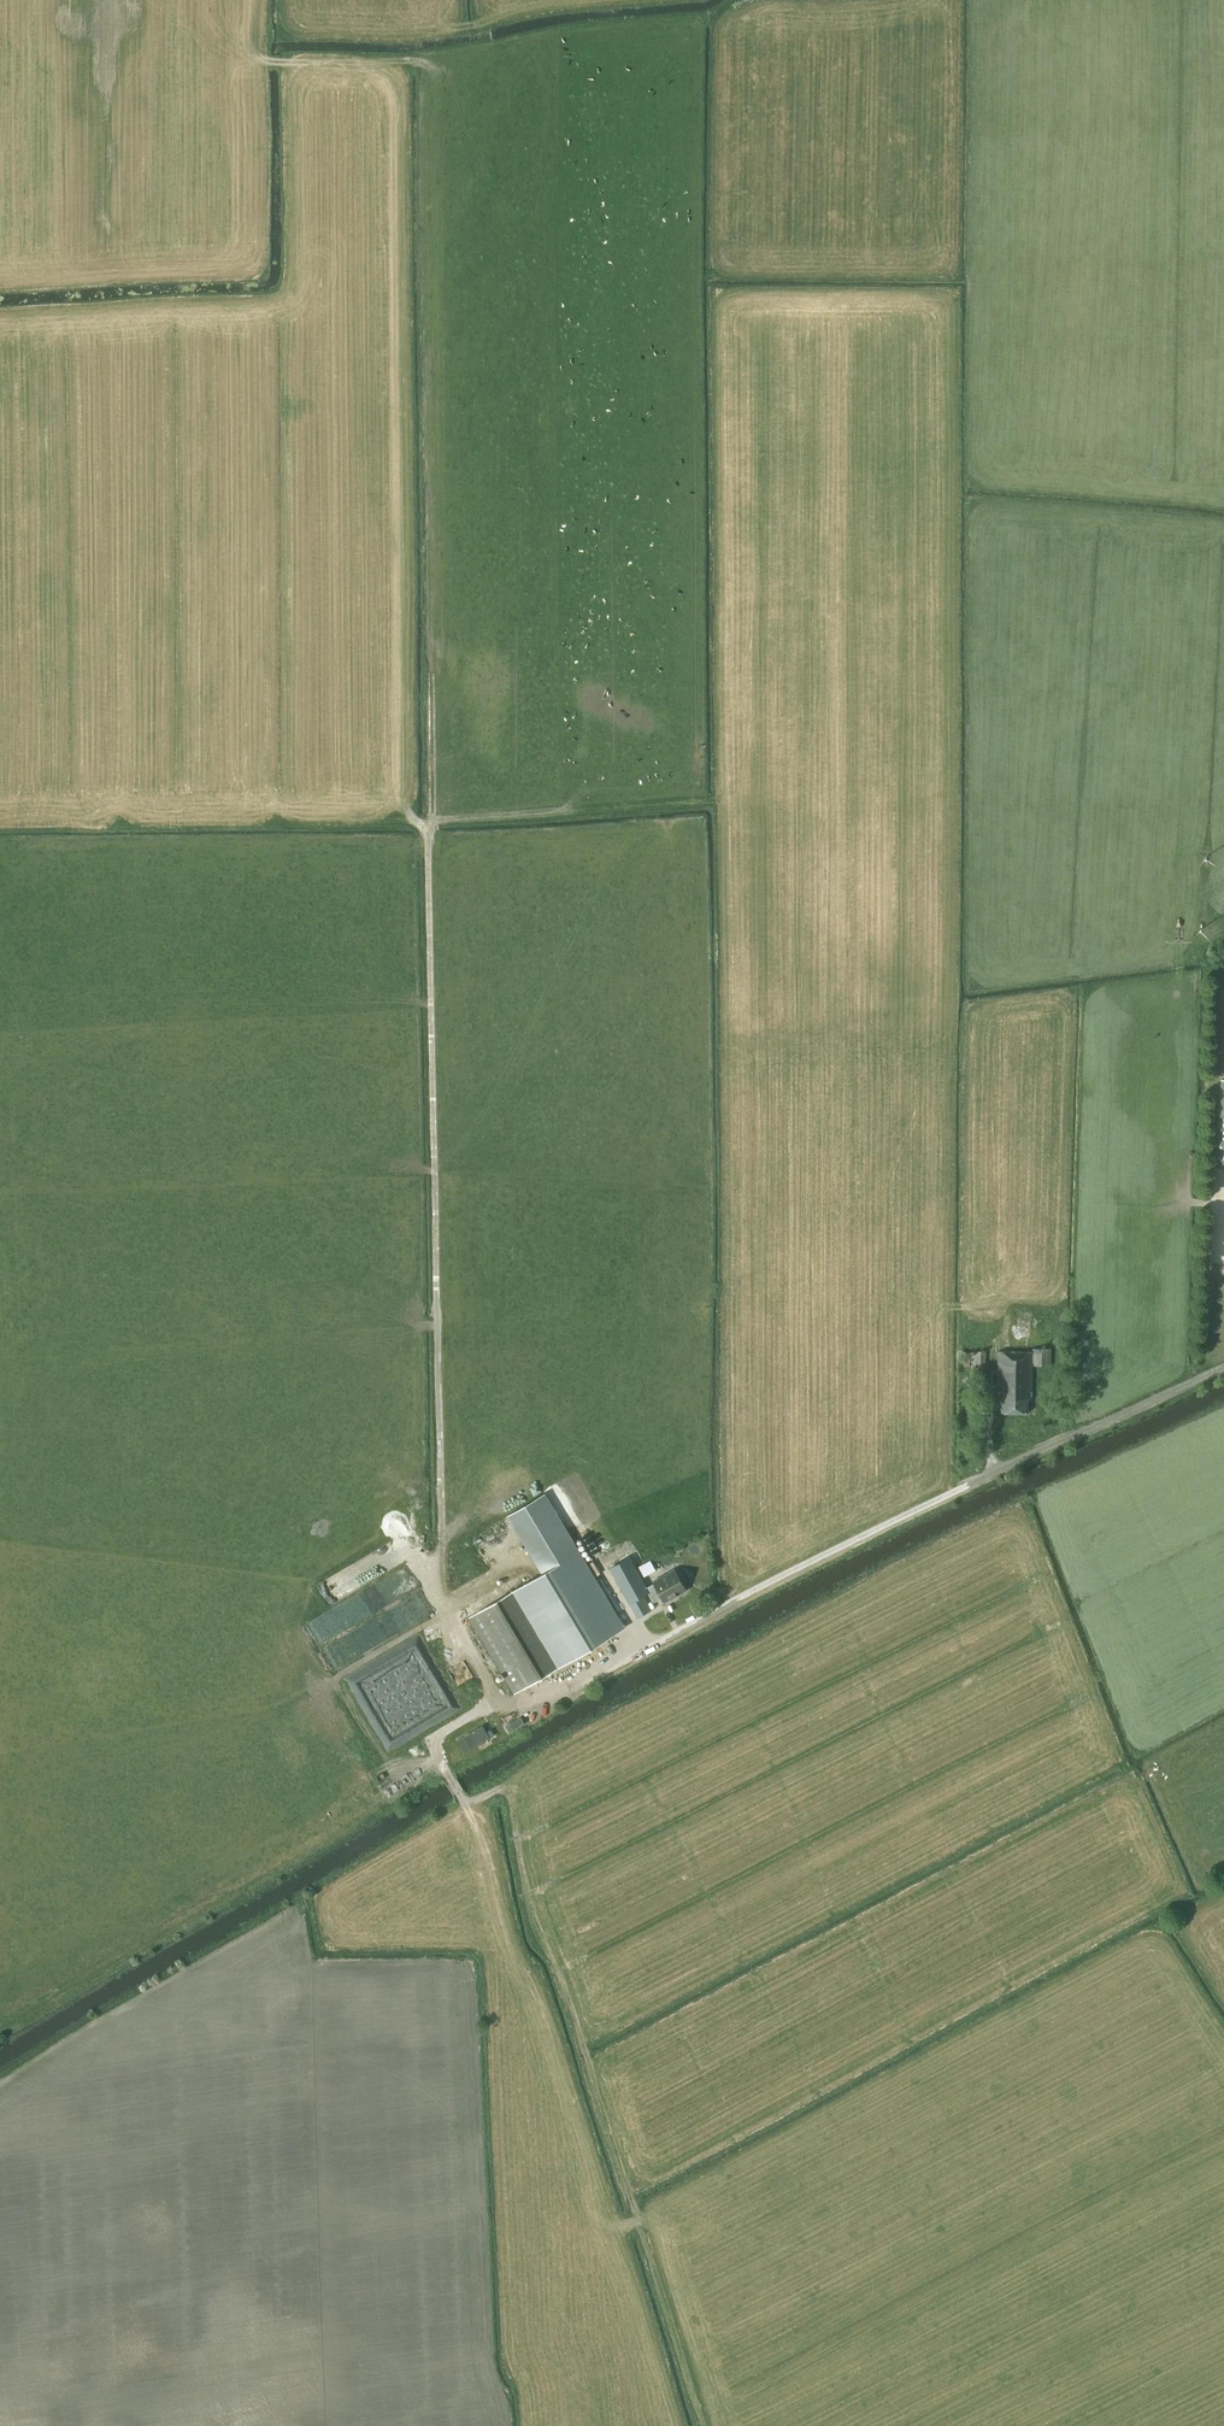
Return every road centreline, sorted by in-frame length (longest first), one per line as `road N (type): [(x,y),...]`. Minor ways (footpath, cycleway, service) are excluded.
road 1 (unclassified): [(619,1661),(951,1485),(1223,1365)]

